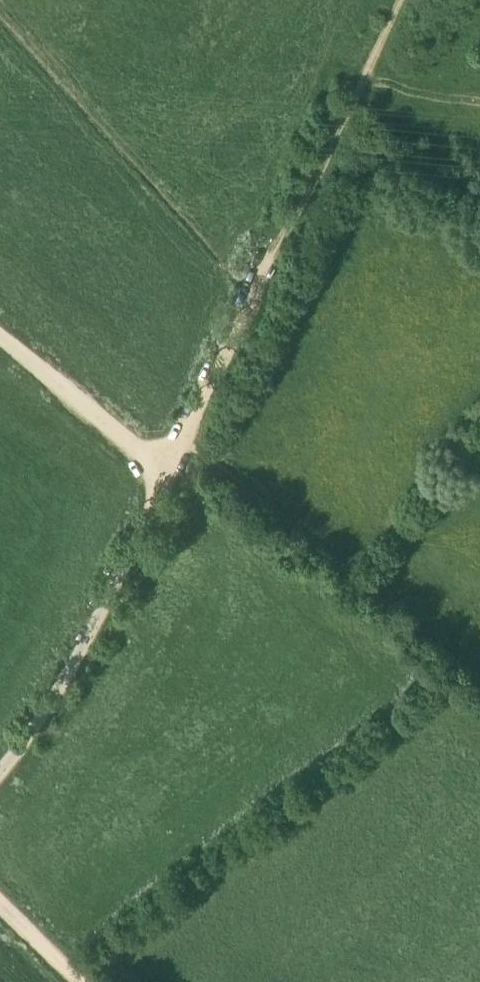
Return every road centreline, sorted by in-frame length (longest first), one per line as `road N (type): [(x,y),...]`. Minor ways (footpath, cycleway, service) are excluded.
road 1 (track): [(187,450),(410,0)]
road 2 (unclassified): [(0,768),(69,686),(154,507)]
road 3 (track): [(172,475),(0,341)]
road 4 (track): [(96,981),(0,896)]

